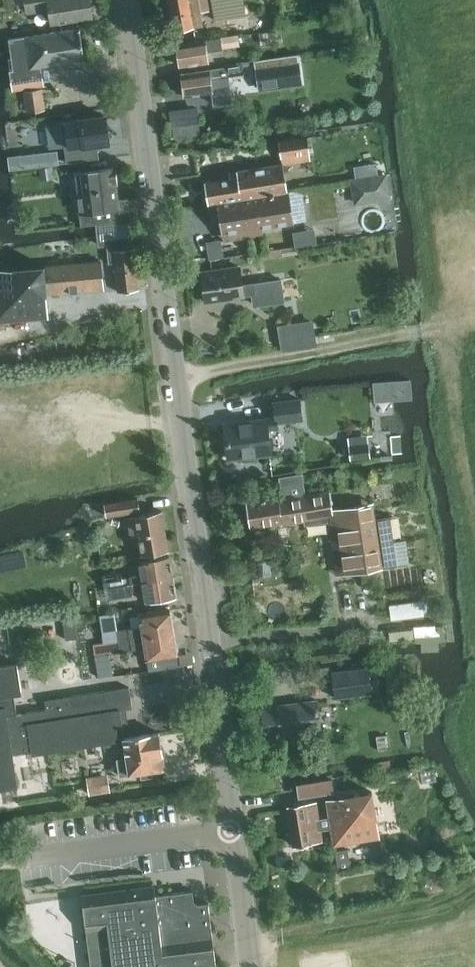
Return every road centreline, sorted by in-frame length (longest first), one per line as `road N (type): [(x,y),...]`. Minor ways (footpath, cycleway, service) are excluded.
road 1 (tertiary): [(255,966),(172,377),(133,0)]
road 2 (track): [(474,562),(451,385),(453,322),(172,377)]
road 3 (track): [(474,882),(456,898),(251,938)]
road 4 (track): [(0,415),(179,425)]

